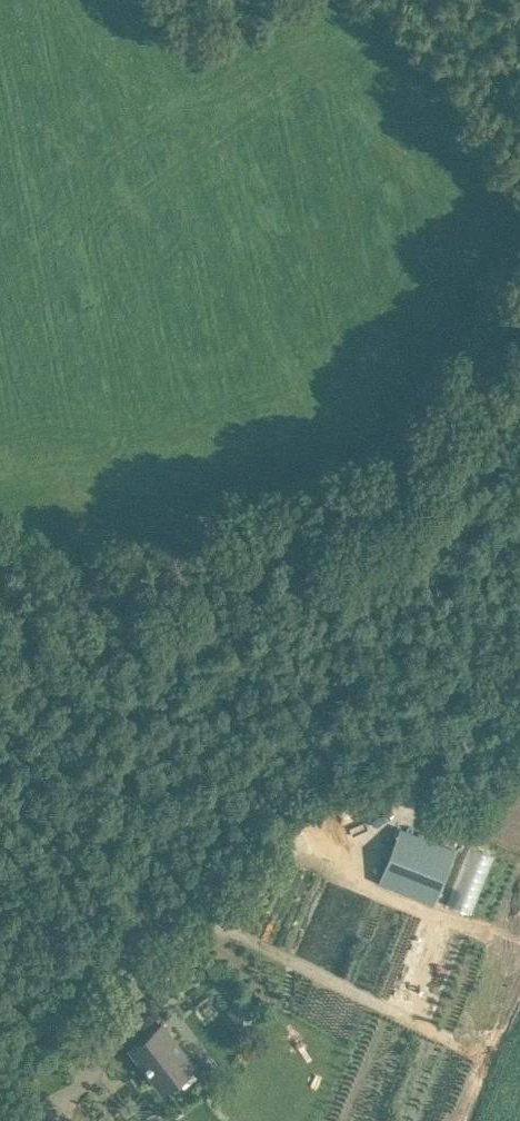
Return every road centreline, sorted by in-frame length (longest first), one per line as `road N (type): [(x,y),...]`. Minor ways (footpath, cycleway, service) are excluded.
road 1 (track): [(0,668),(257,548),(413,490),(519,323)]

